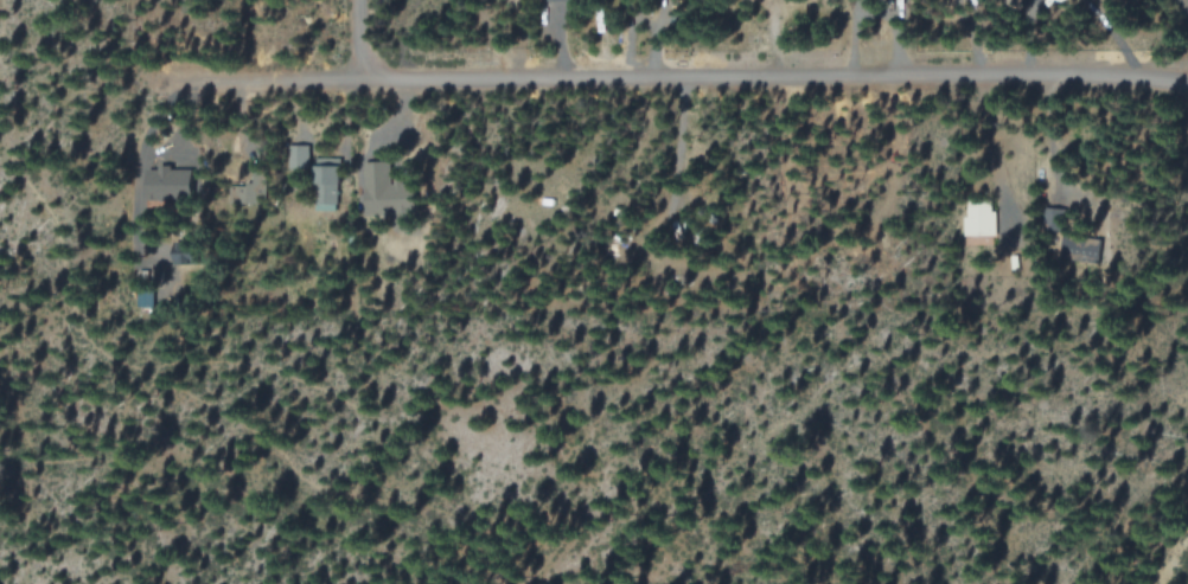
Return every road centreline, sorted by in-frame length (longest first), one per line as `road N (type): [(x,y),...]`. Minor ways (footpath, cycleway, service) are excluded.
road 1 (residential): [(160,84),(1187,77)]

